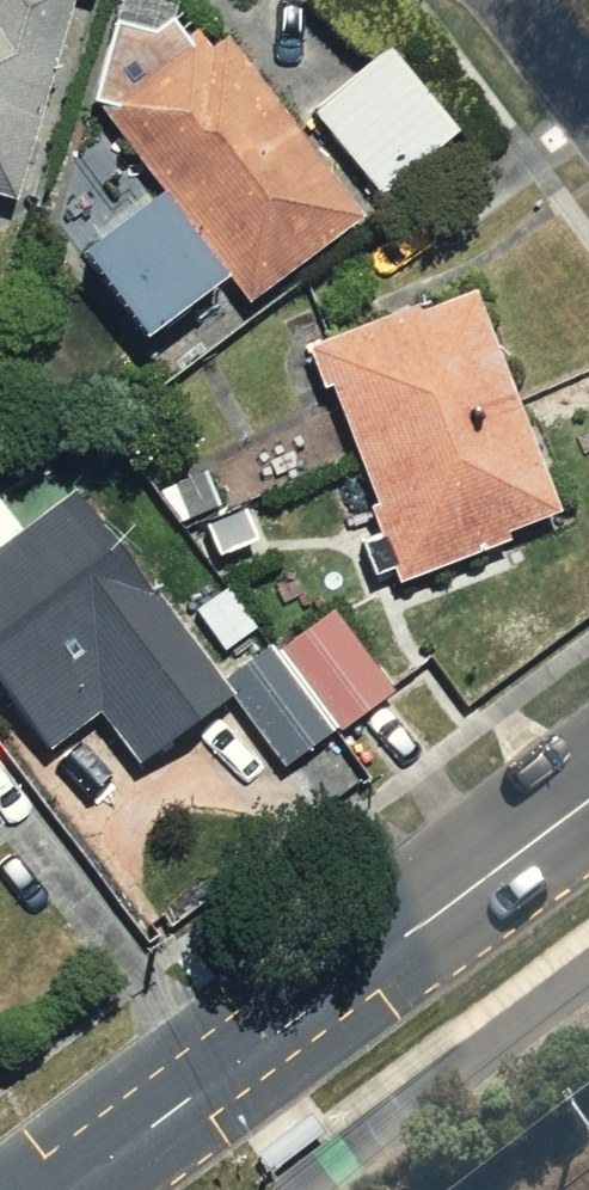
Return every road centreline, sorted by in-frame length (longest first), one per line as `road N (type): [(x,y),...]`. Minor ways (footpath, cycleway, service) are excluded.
road 1 (tertiary): [(69,1189),(588,803)]

